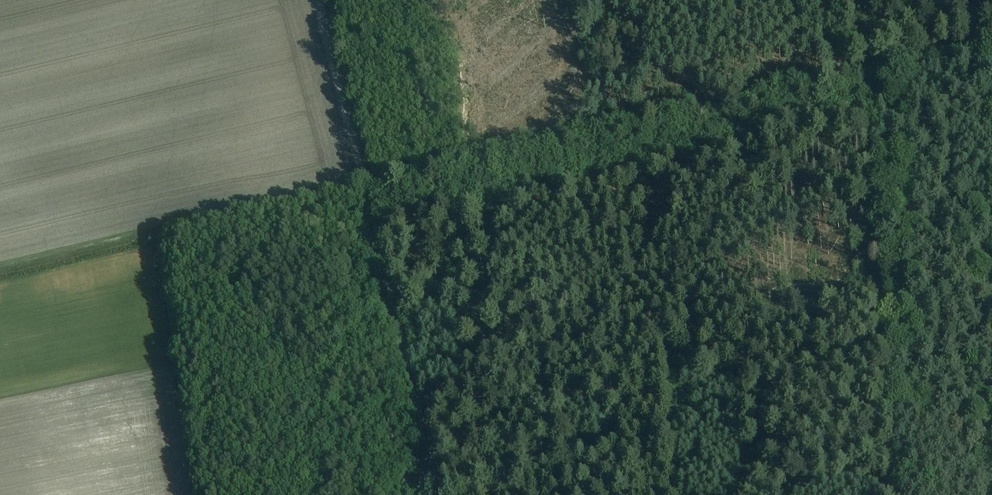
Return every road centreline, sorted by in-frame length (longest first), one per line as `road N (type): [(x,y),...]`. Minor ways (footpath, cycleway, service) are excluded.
road 1 (track): [(439,494),(319,0)]

